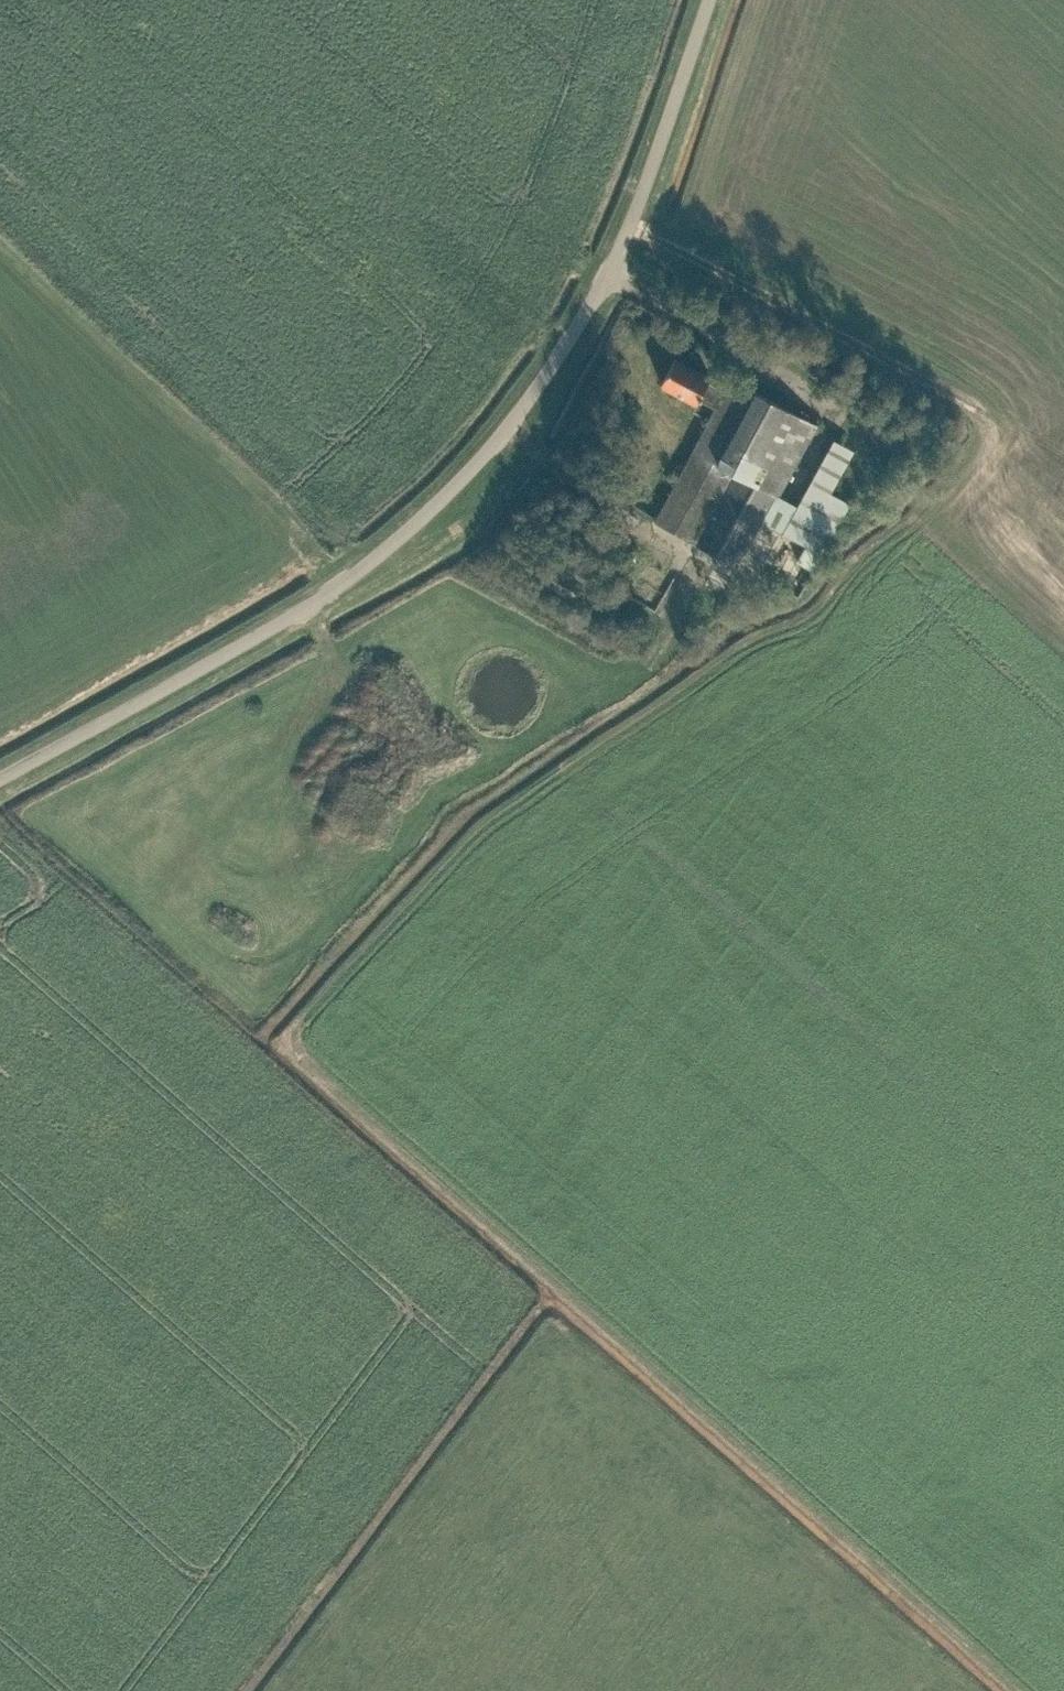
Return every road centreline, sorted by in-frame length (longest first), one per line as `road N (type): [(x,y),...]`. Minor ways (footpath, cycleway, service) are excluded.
road 1 (unclassified): [(0,781),(300,615),(418,528),(501,438),(614,270),(713,0)]

